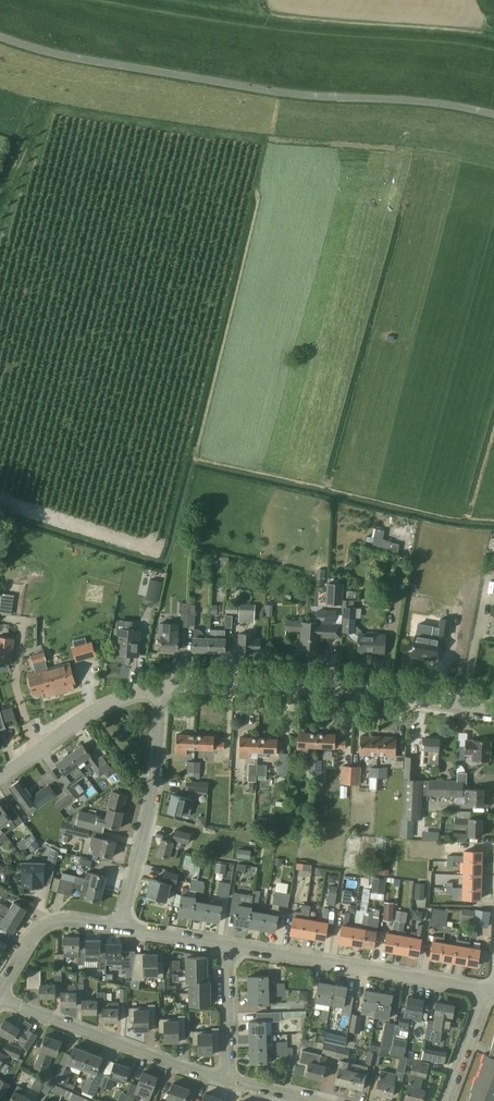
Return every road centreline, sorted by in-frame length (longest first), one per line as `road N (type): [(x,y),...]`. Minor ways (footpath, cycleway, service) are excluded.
road 1 (unclassified): [(493,114),(259,89),(0,38)]
road 2 (residential): [(166,686),(323,685),(493,709)]
road 3 (residential): [(489,992),(230,947)]
road 4 (residential): [(120,927),(155,801),(166,686)]
road 5 (residential): [(229,1080),(0,998)]
road 6 (residential): [(0,780),(101,709),(166,686)]
road 7 (residential): [(0,989),(43,926),(70,920),(120,927)]
road 8 (residential): [(229,1080),(230,947)]

